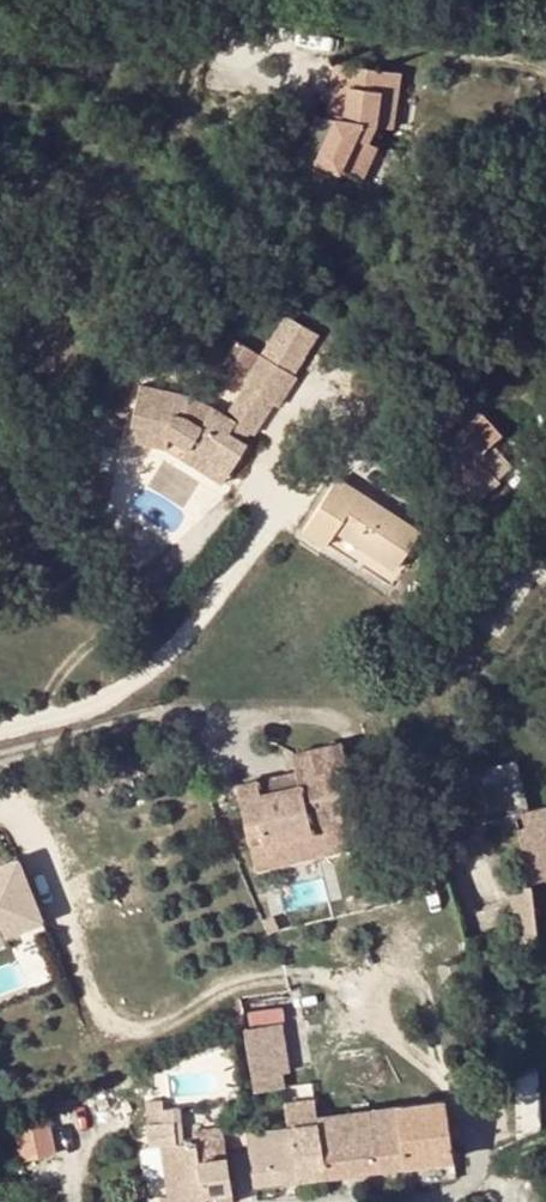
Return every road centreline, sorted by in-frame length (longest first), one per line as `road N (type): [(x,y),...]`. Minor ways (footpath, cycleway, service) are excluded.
road 1 (residential): [(313,0),(545,34)]

